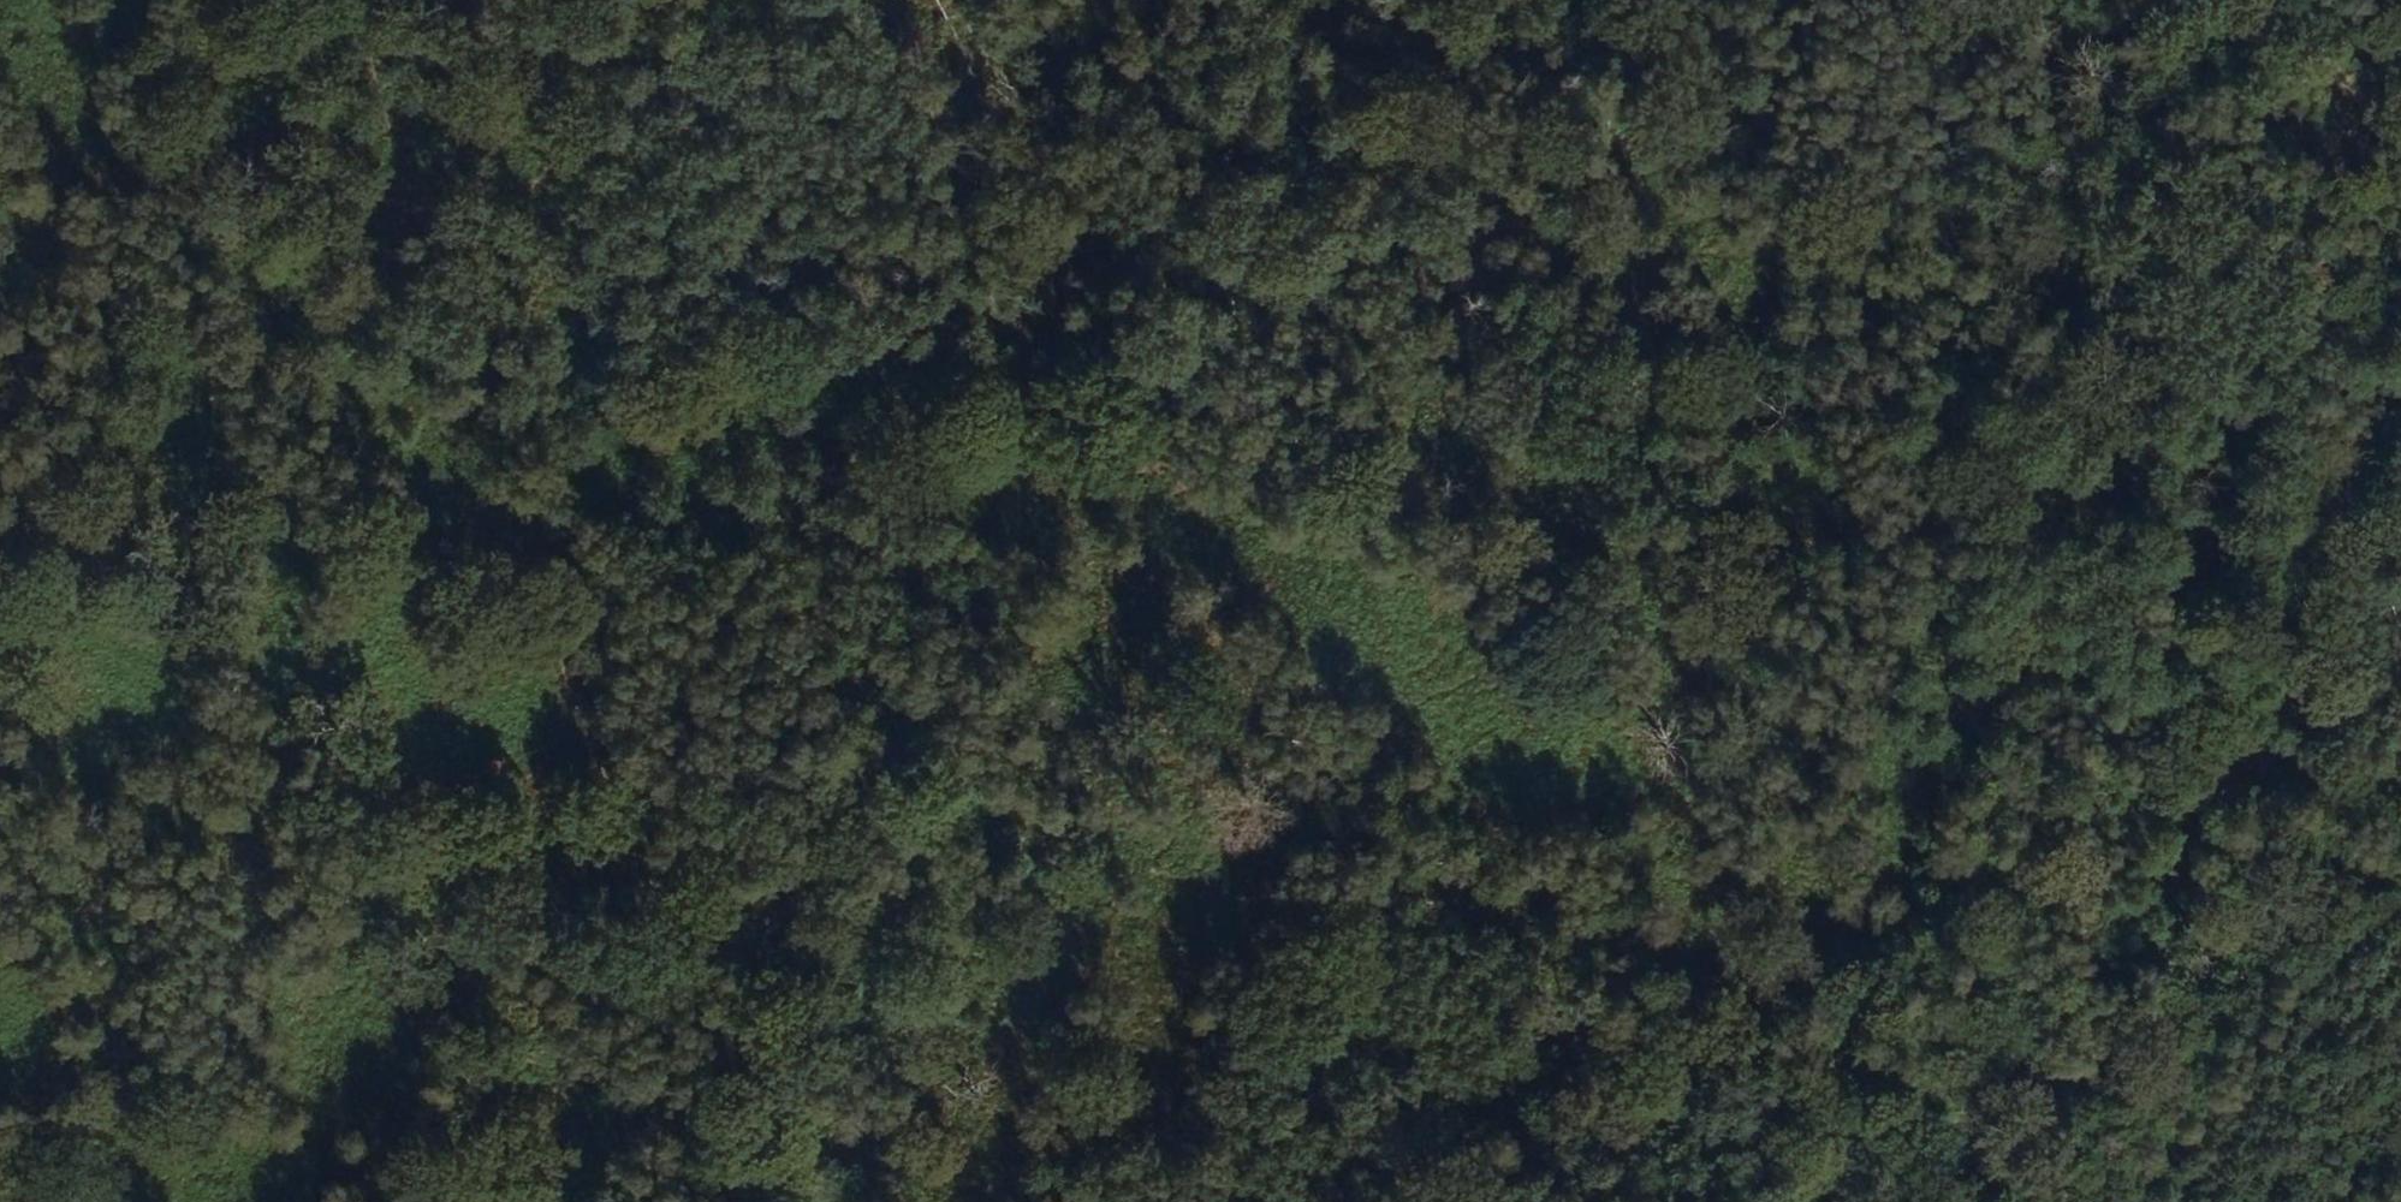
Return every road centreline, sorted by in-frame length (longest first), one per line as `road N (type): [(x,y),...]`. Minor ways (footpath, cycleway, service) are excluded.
road 1 (track): [(800,1201),(392,0)]
road 2 (track): [(2400,611),(1942,1201)]
road 3 (track): [(2400,122),(2246,0)]

